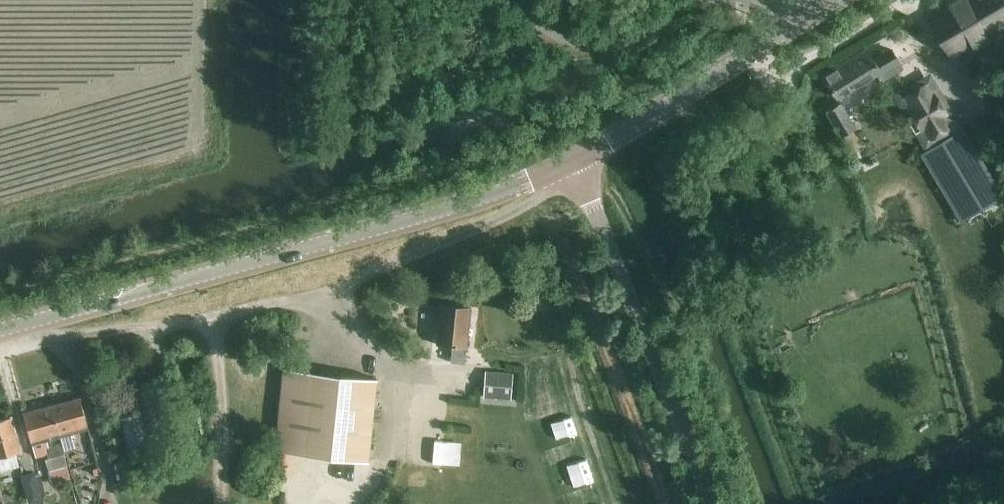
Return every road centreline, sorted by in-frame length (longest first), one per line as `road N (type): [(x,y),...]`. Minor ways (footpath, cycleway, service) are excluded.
road 1 (secondary): [(0,329),(503,190),(578,156)]
road 2 (track): [(809,503),(730,302),(694,316),(674,311),(625,209),(578,156)]
road 3 (unclassified): [(709,503),(578,156)]
road 4 (residential): [(649,119),(706,106),(811,58),(907,0)]
road 5 (secondary): [(649,119),(838,0)]
road 6 (track): [(224,503),(216,317)]

